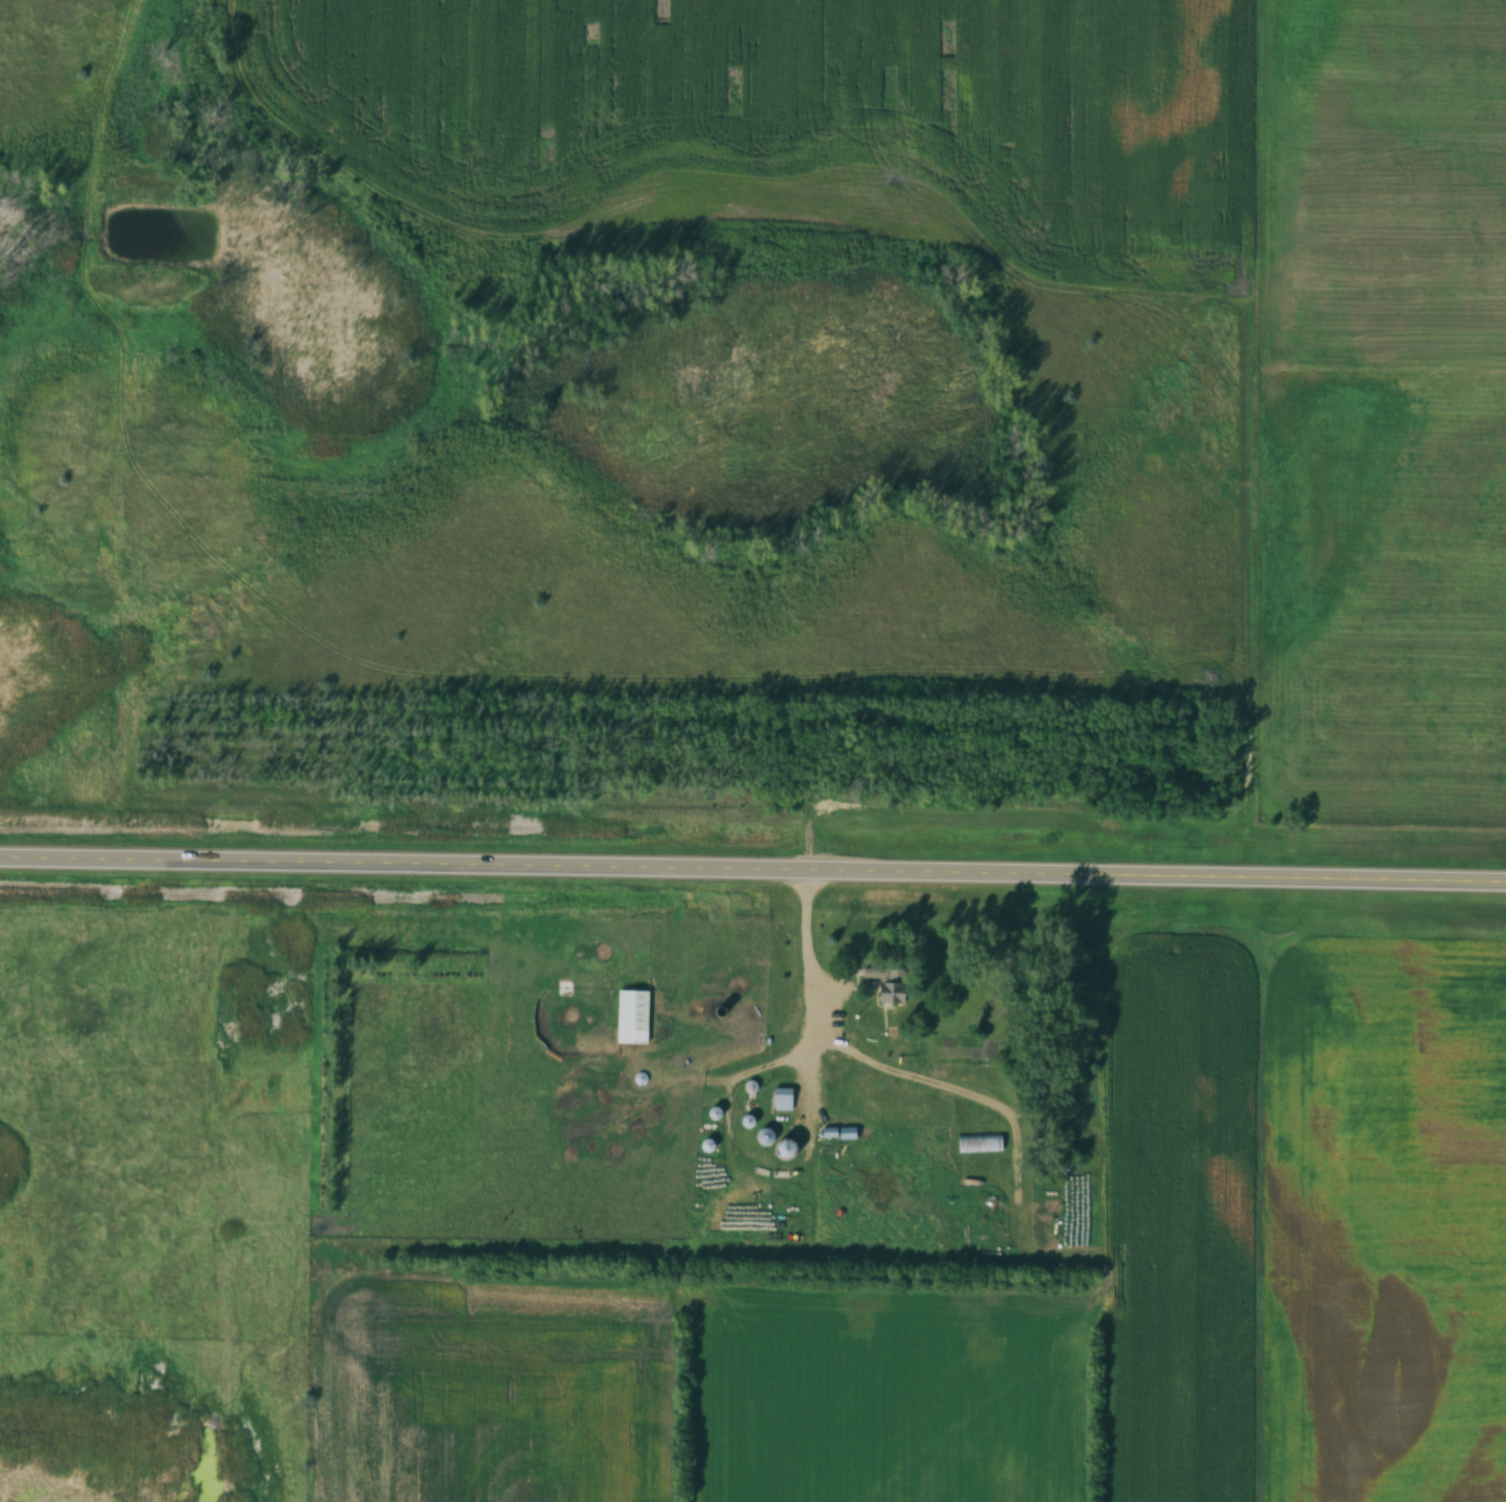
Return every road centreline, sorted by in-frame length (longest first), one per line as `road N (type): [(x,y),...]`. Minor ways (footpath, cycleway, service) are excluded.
road 1 (secondary): [(1505,884),(0,863)]

